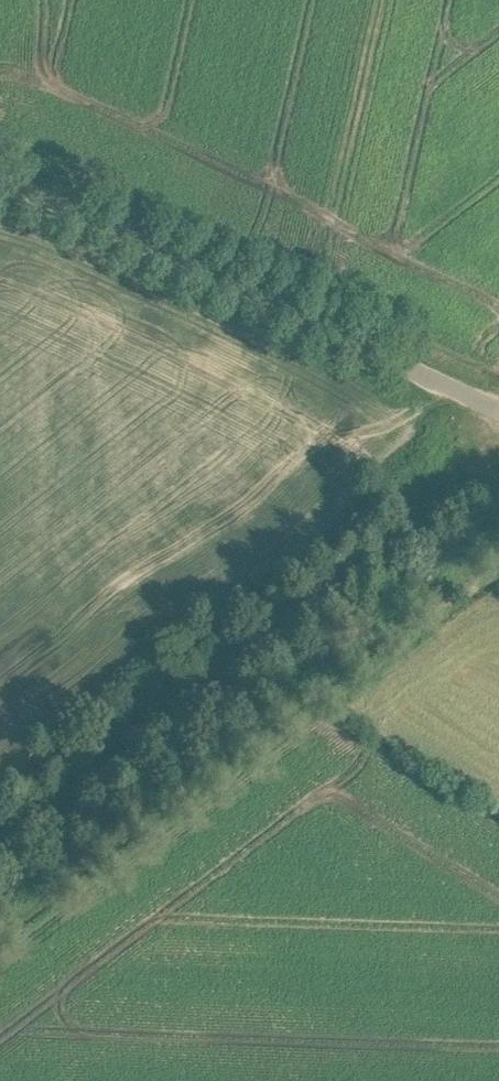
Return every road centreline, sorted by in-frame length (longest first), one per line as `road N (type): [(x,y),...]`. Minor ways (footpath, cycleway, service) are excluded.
road 1 (unclassified): [(0,172),(498,410)]

